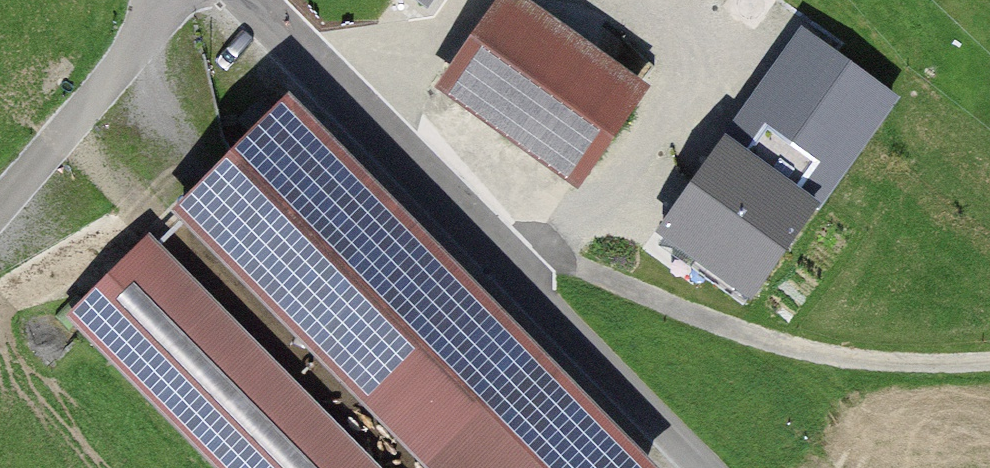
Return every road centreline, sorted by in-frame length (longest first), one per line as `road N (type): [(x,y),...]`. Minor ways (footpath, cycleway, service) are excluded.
road 1 (residential): [(261,0),(486,246),(706,467)]
road 2 (track): [(196,0),(0,213)]

